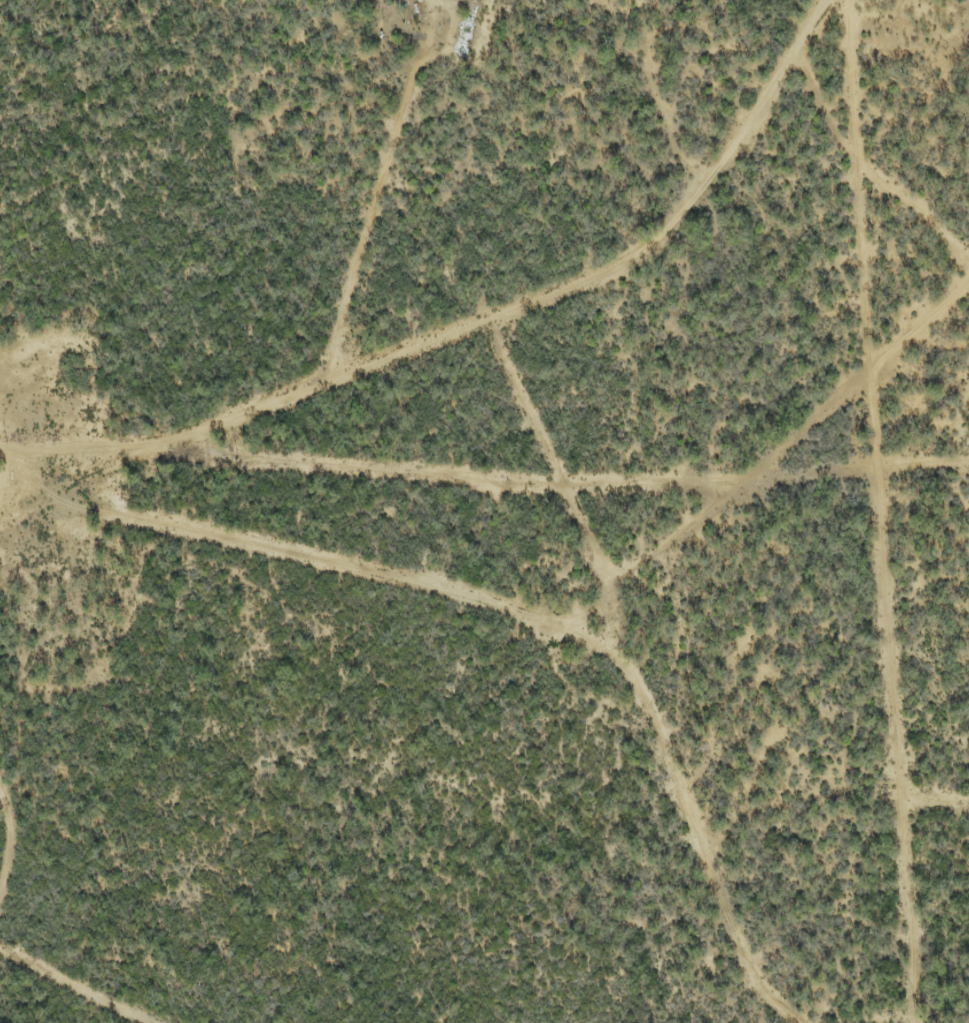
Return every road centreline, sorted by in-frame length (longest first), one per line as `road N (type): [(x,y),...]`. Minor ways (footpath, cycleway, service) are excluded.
road 1 (residential): [(0,440),(48,450),(226,419),(598,278),(662,239),(826,0)]

